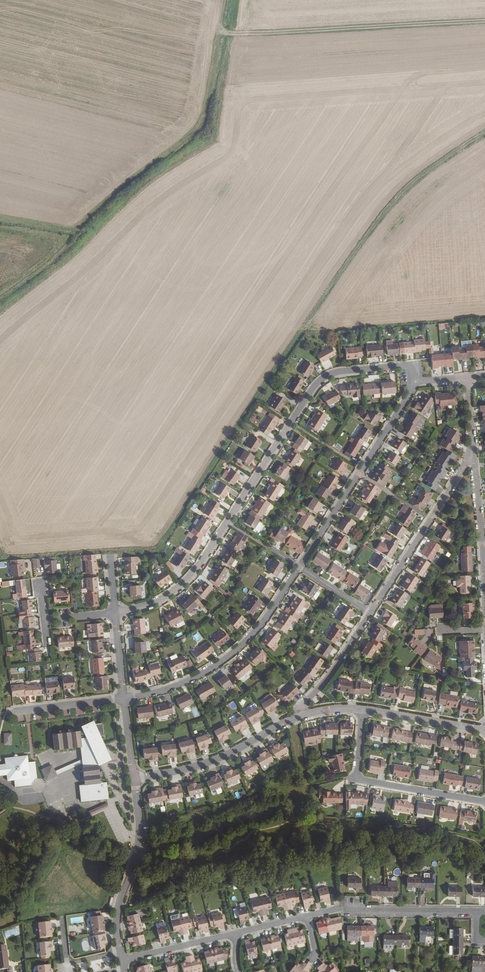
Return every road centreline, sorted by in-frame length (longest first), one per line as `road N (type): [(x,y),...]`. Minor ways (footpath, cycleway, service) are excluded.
road 1 (track): [(484,134),(420,177),(369,234),(159,552),(110,556)]
road 2 (residential): [(416,383),(406,366),(327,375),(189,578),(153,603),(115,613)]
road 3 (track): [(484,18),(230,29)]
road 4 (residential): [(299,566),(260,625),(220,662),(124,698)]
road 5 (residential): [(416,383),(299,566)]
road 6 (residential): [(362,709),(357,779),(484,801)]
road 7 (residential): [(134,778),(137,852),(115,919),(122,962)]
road 8 (residential): [(472,454),(371,612)]
road 9 (residential): [(134,778),(209,761),(302,715)]
road 10 (residential): [(307,916),(339,908),(476,911)]
road 11 (residential): [(484,609),(472,454)]
road 12 (residential): [(371,612),(302,715)]
road 13 (residential): [(362,709),(484,730)]

